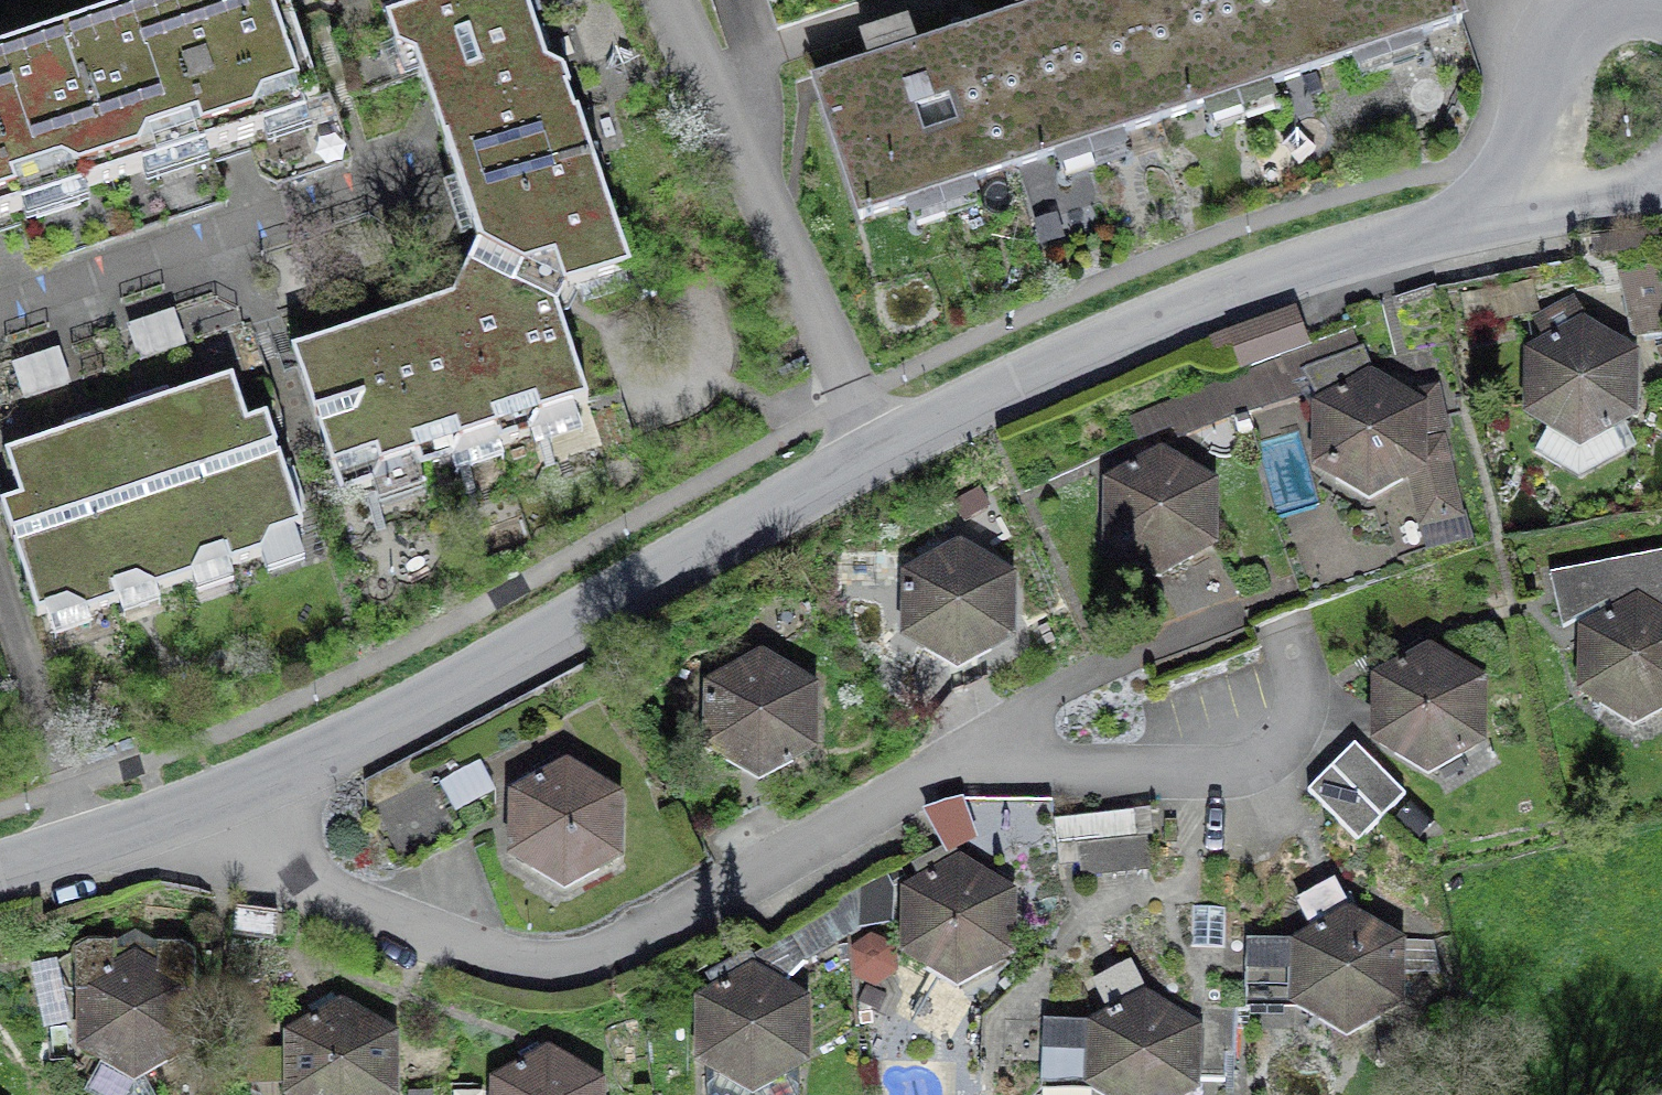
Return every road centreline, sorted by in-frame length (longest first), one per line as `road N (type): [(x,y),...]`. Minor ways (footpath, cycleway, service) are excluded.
road 1 (residential): [(225,795),(286,880),(567,969),(938,768),(1202,762),(1292,742)]
road 2 (tertiary): [(225,795),(415,715),(886,452)]
road 3 (tertiary): [(886,452),(1094,348),(1261,281),(1529,208)]
road 4 (residential): [(886,452),(668,0)]
road 5 (tertiary): [(0,865),(225,795)]
road 6 (tertiary): [(1557,51),(1529,208)]
road 7 (tertiary): [(1529,208),(1661,189)]

